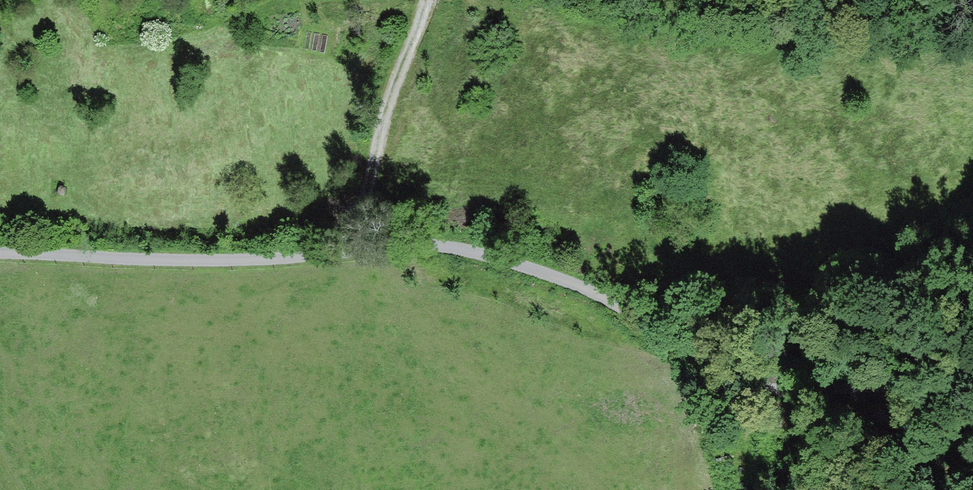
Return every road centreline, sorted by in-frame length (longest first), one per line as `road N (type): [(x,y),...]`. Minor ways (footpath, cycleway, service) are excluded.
road 1 (unclassified): [(0,255),(259,262),(475,255),(587,286),(655,325)]
road 2 (track): [(903,489),(655,325)]
road 3 (track): [(428,0),(392,91),(366,254)]

